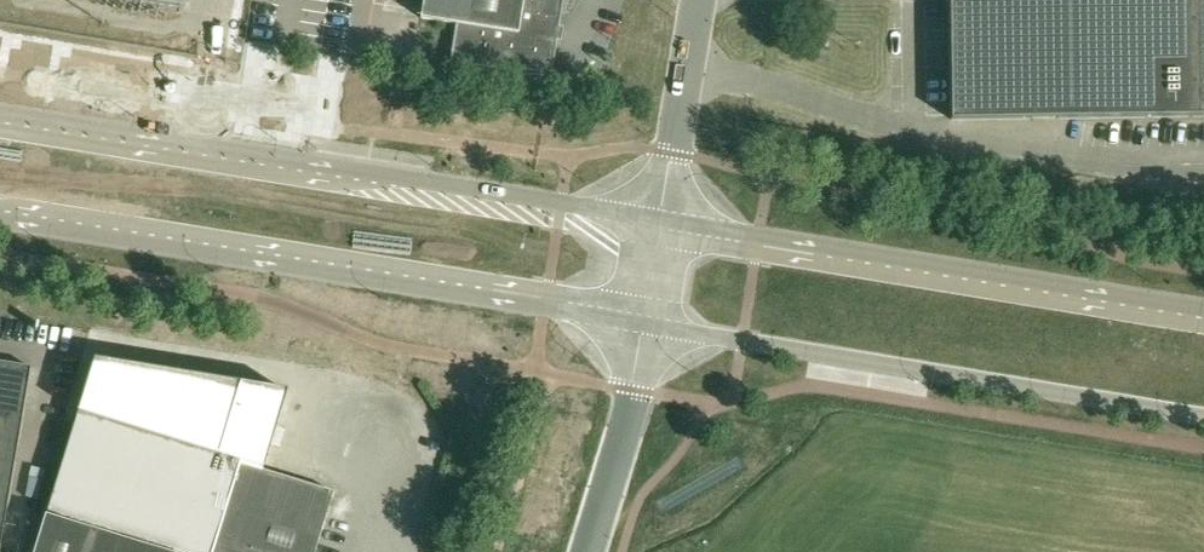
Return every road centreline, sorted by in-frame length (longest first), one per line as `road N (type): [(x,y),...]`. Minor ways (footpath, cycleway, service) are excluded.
road 1 (secondary): [(662,221),(0,114)]
road 2 (secondary): [(0,221),(645,325)]
road 3 (secondary): [(645,325),(1203,416)]
road 4 (secondary): [(1203,310),(662,221)]
road 5 (tertiary): [(587,551),(645,325)]
road 6 (unclassified): [(662,221),(699,0)]

